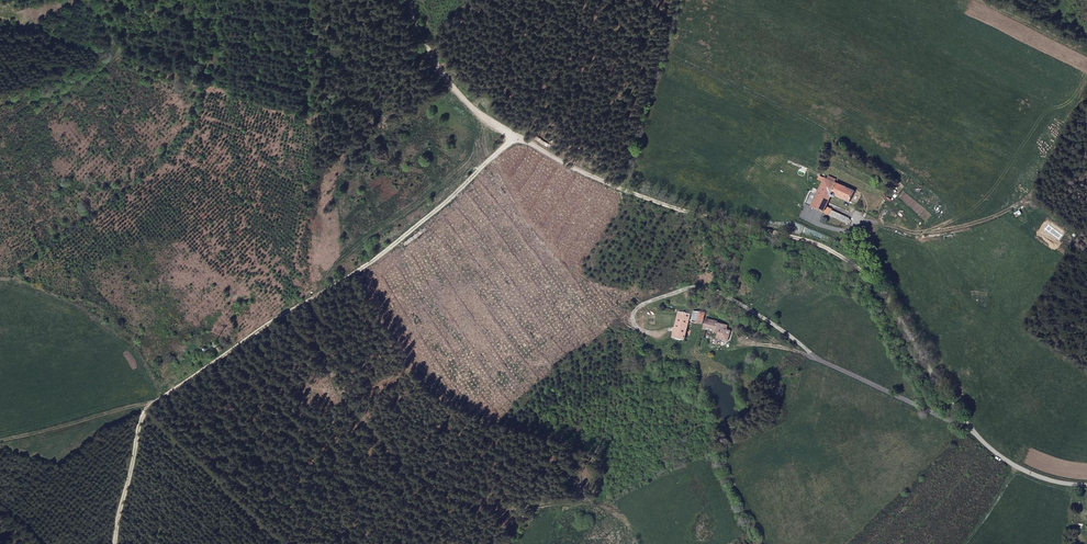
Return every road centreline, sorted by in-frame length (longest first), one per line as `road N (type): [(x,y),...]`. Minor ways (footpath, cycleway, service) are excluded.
road 1 (track): [(641,543),(627,515),(607,499),(506,503),(469,492),(415,459),(334,370),(325,288),(524,130)]
road 2 (track): [(412,0),(471,94),(524,130),(676,202),(837,252),(879,284)]
road 3 (track): [(325,288),(155,401),(0,440)]
road 4 (residential): [(879,284),(970,428),(1032,474),(1086,485)]
road 5 (track): [(812,356),(706,287),(637,307),(639,330),(665,333)]
road 6 (track): [(0,111),(74,93),(120,56),(108,0)]

